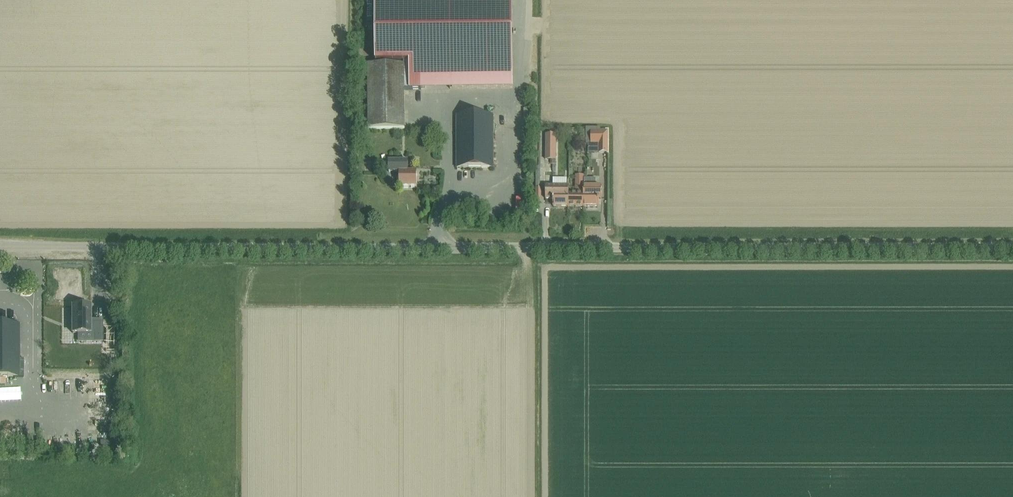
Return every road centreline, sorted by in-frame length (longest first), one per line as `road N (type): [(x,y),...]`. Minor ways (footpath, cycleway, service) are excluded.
road 1 (unclassified): [(1012,247),(0,247)]
road 2 (track): [(531,496),(528,247)]

